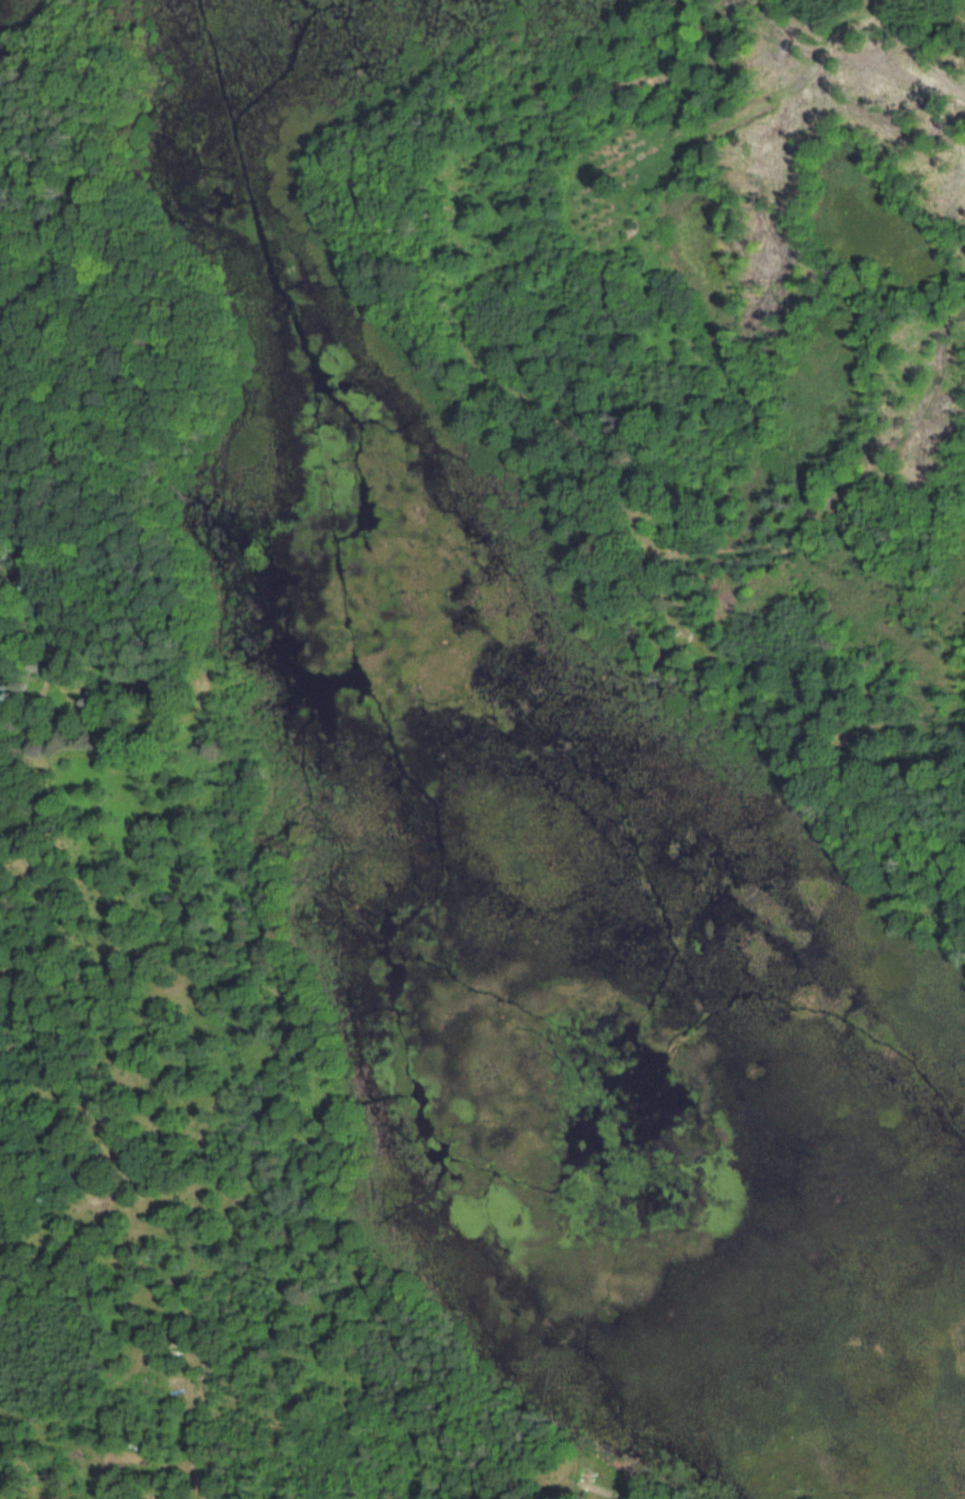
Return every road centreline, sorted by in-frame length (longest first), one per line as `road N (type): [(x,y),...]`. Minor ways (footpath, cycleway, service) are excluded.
road 1 (track): [(672,556),(755,552),(806,530),(913,426),(964,309)]
road 2 (track): [(880,0),(934,68),(964,92)]

